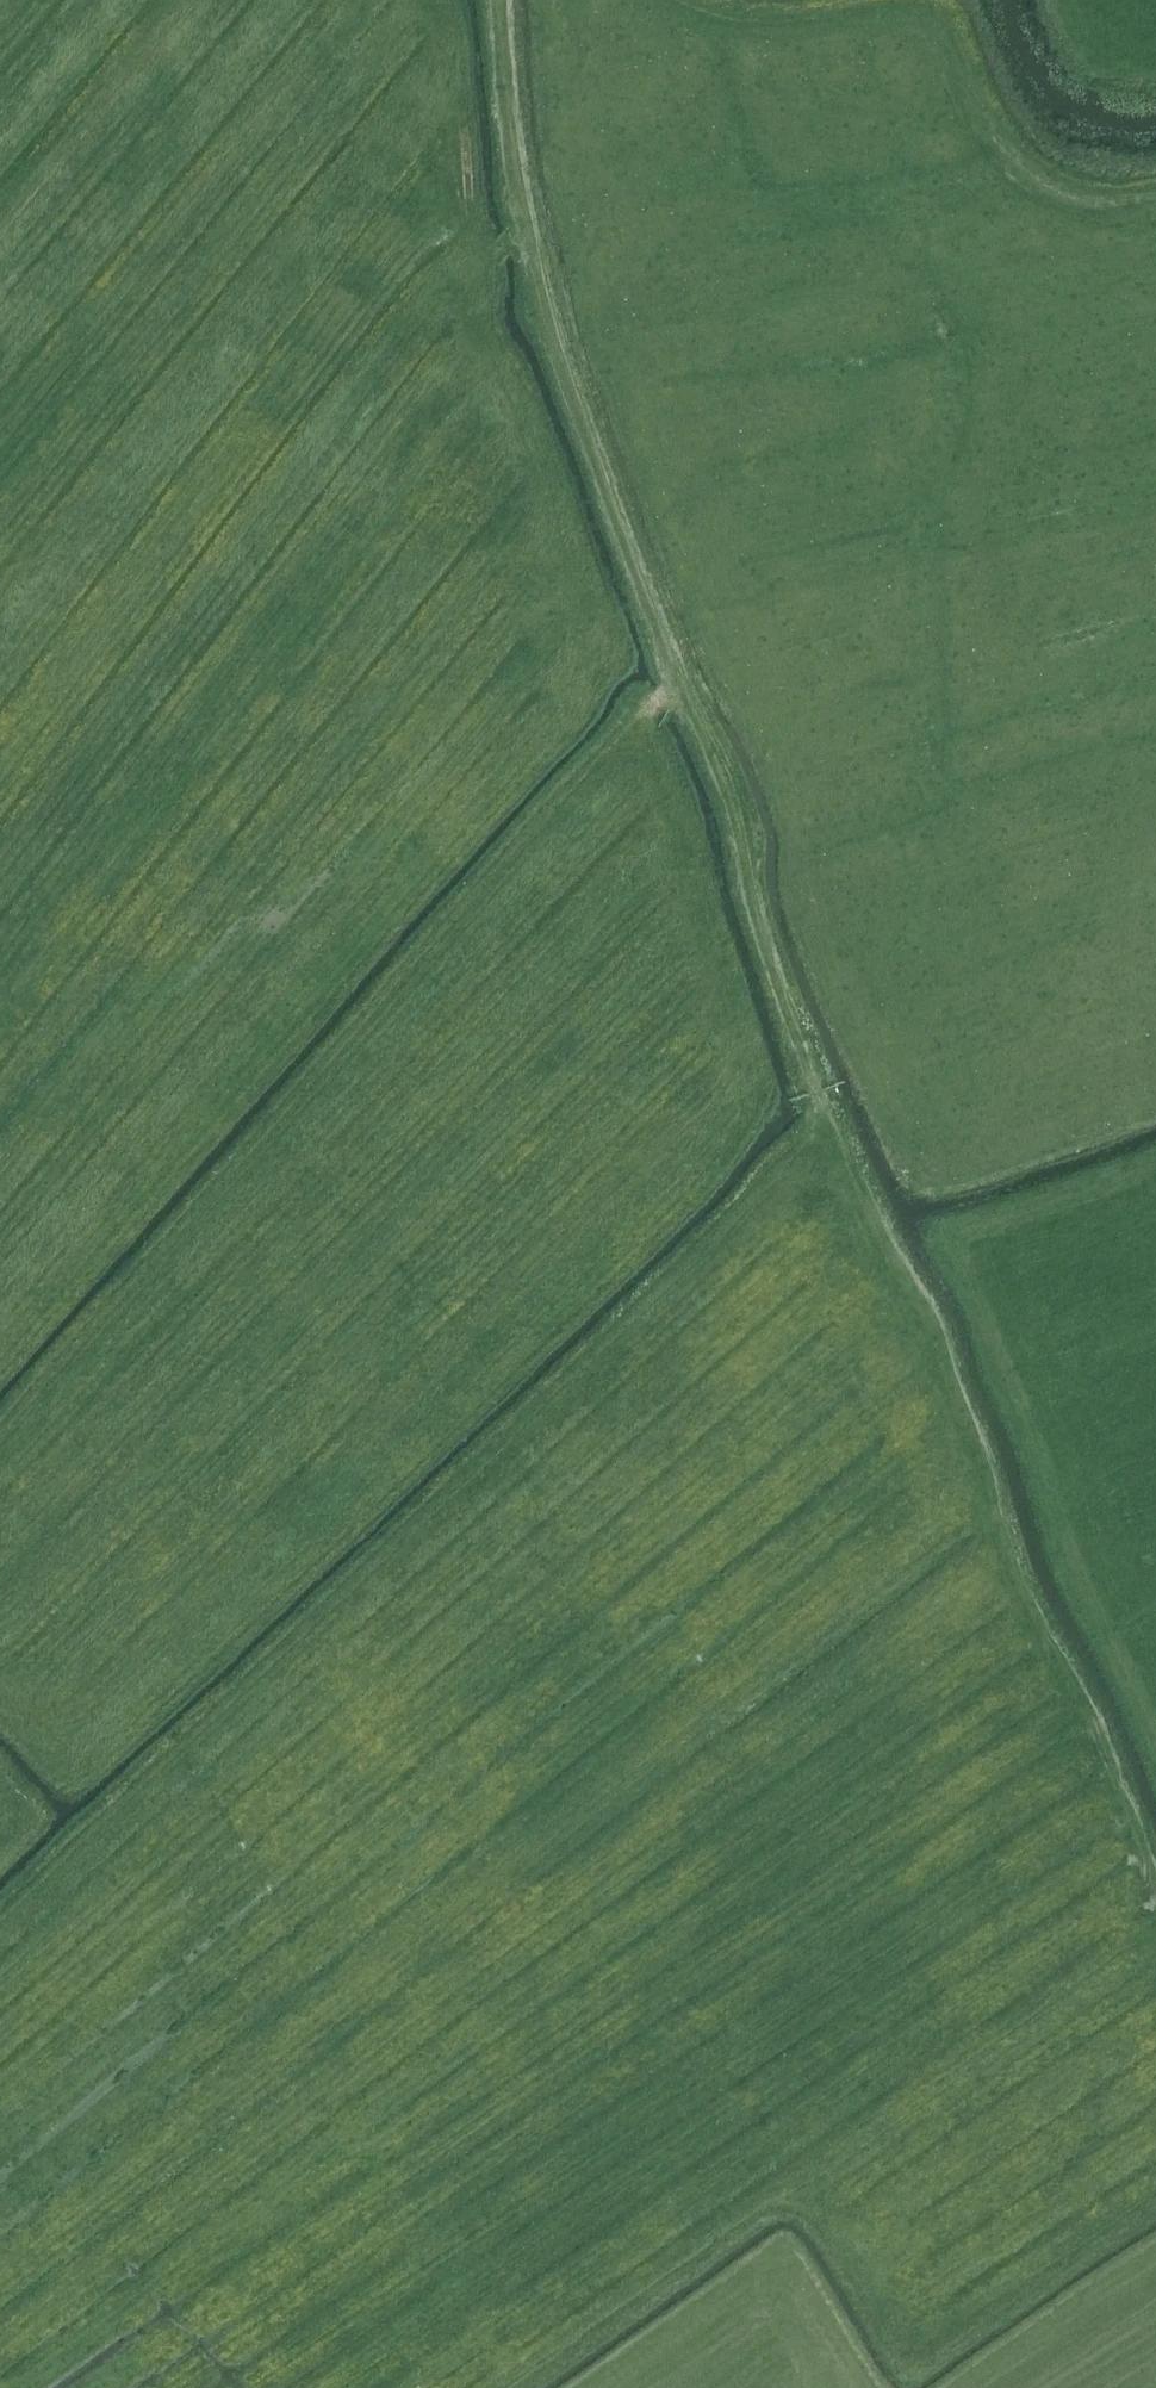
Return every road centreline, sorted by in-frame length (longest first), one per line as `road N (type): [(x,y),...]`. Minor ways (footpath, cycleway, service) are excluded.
road 1 (track): [(525,223),(619,519),(741,820),(759,918),(825,1118)]
road 2 (track): [(525,223),(498,0)]

